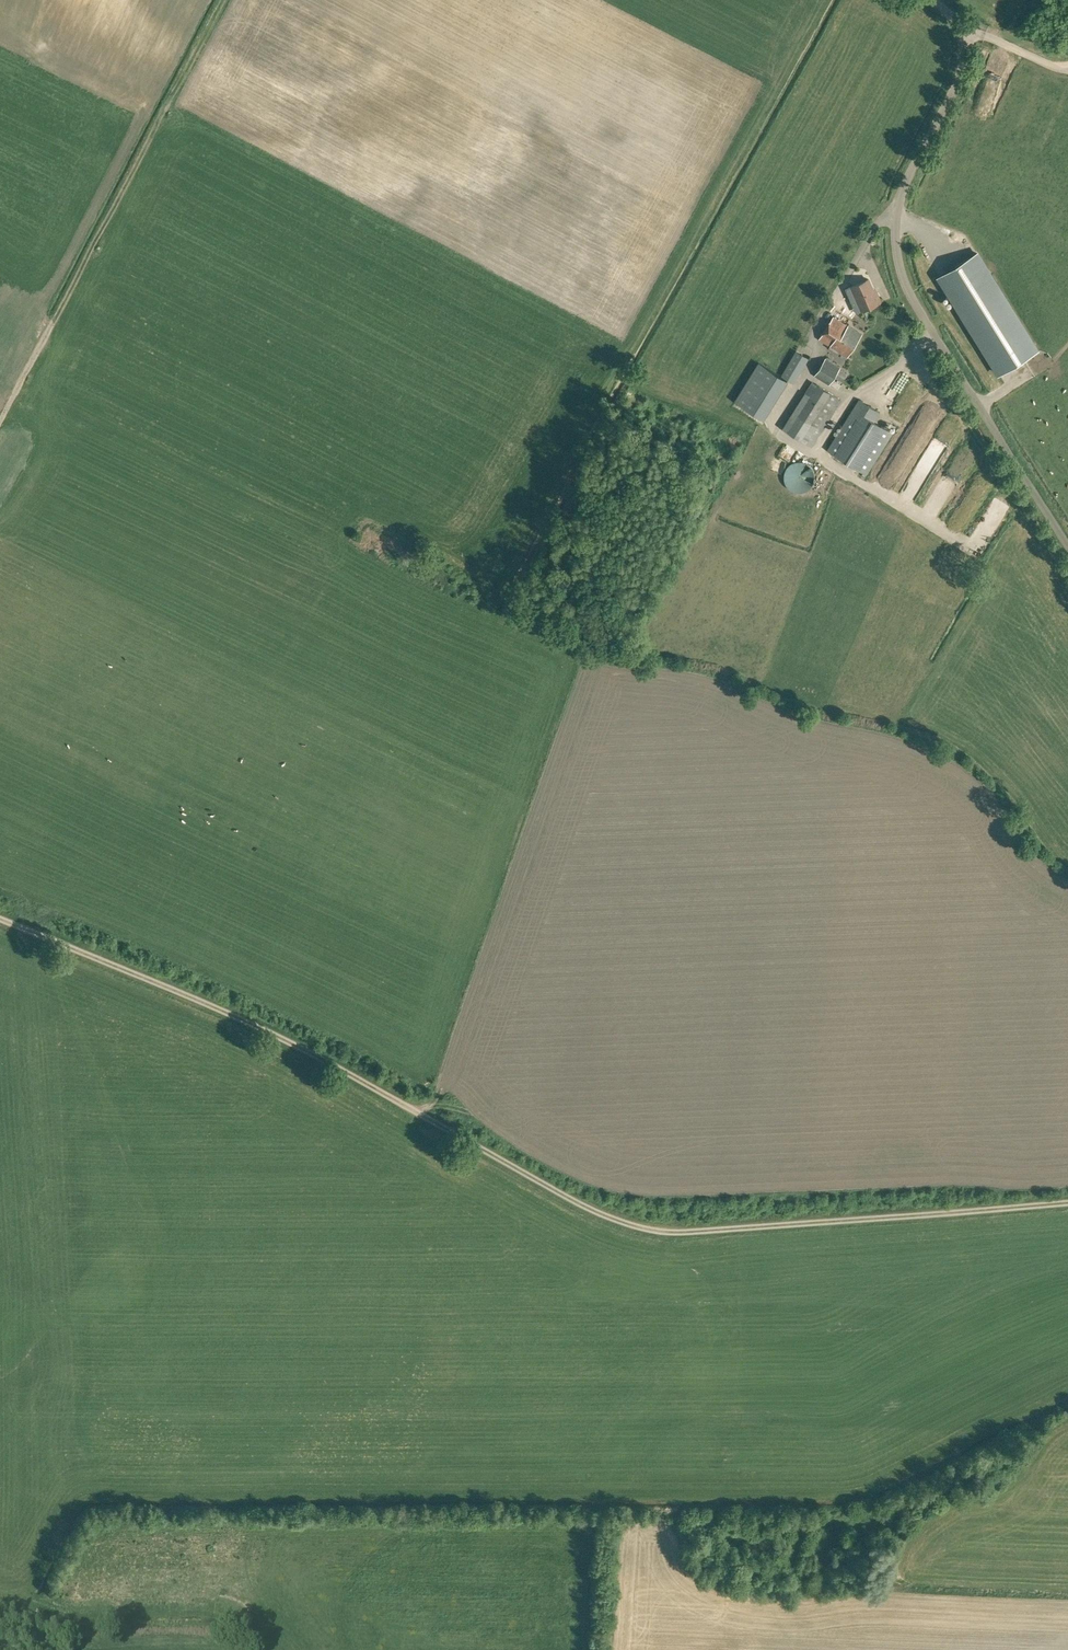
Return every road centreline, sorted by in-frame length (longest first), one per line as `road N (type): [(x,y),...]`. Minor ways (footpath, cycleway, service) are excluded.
road 1 (track): [(0,918),(304,1047),(593,1210),(643,1228),(1067,1202)]
road 2 (unclassified): [(1067,546),(900,265),(899,219),(966,79),(970,48),(958,21),(929,0)]

